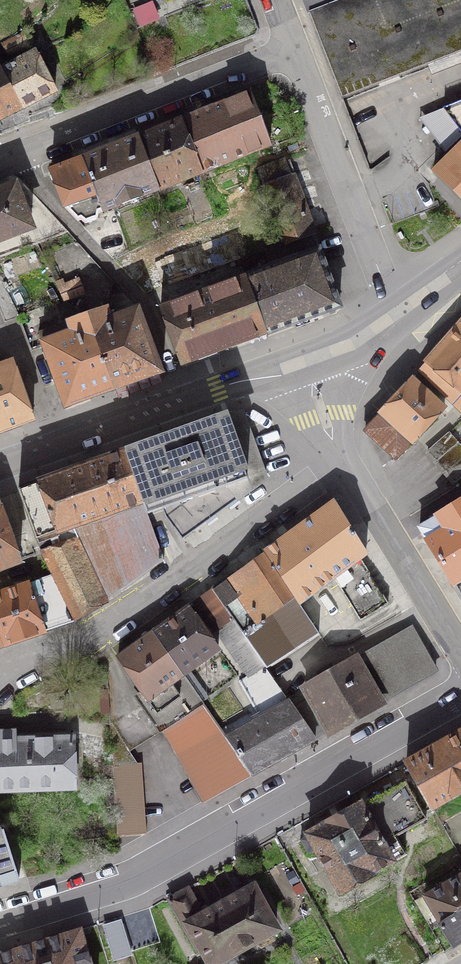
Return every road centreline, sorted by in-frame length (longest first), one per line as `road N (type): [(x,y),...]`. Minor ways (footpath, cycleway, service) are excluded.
road 1 (residential): [(460,692),(113,889),(0,924)]
road 2 (residential): [(0,687),(343,464)]
road 3 (primary): [(303,361),(0,468)]
road 4 (residential): [(0,157),(292,46)]
road 5 (residential): [(396,313),(292,46)]
road 6 (residential): [(343,464),(460,649)]

